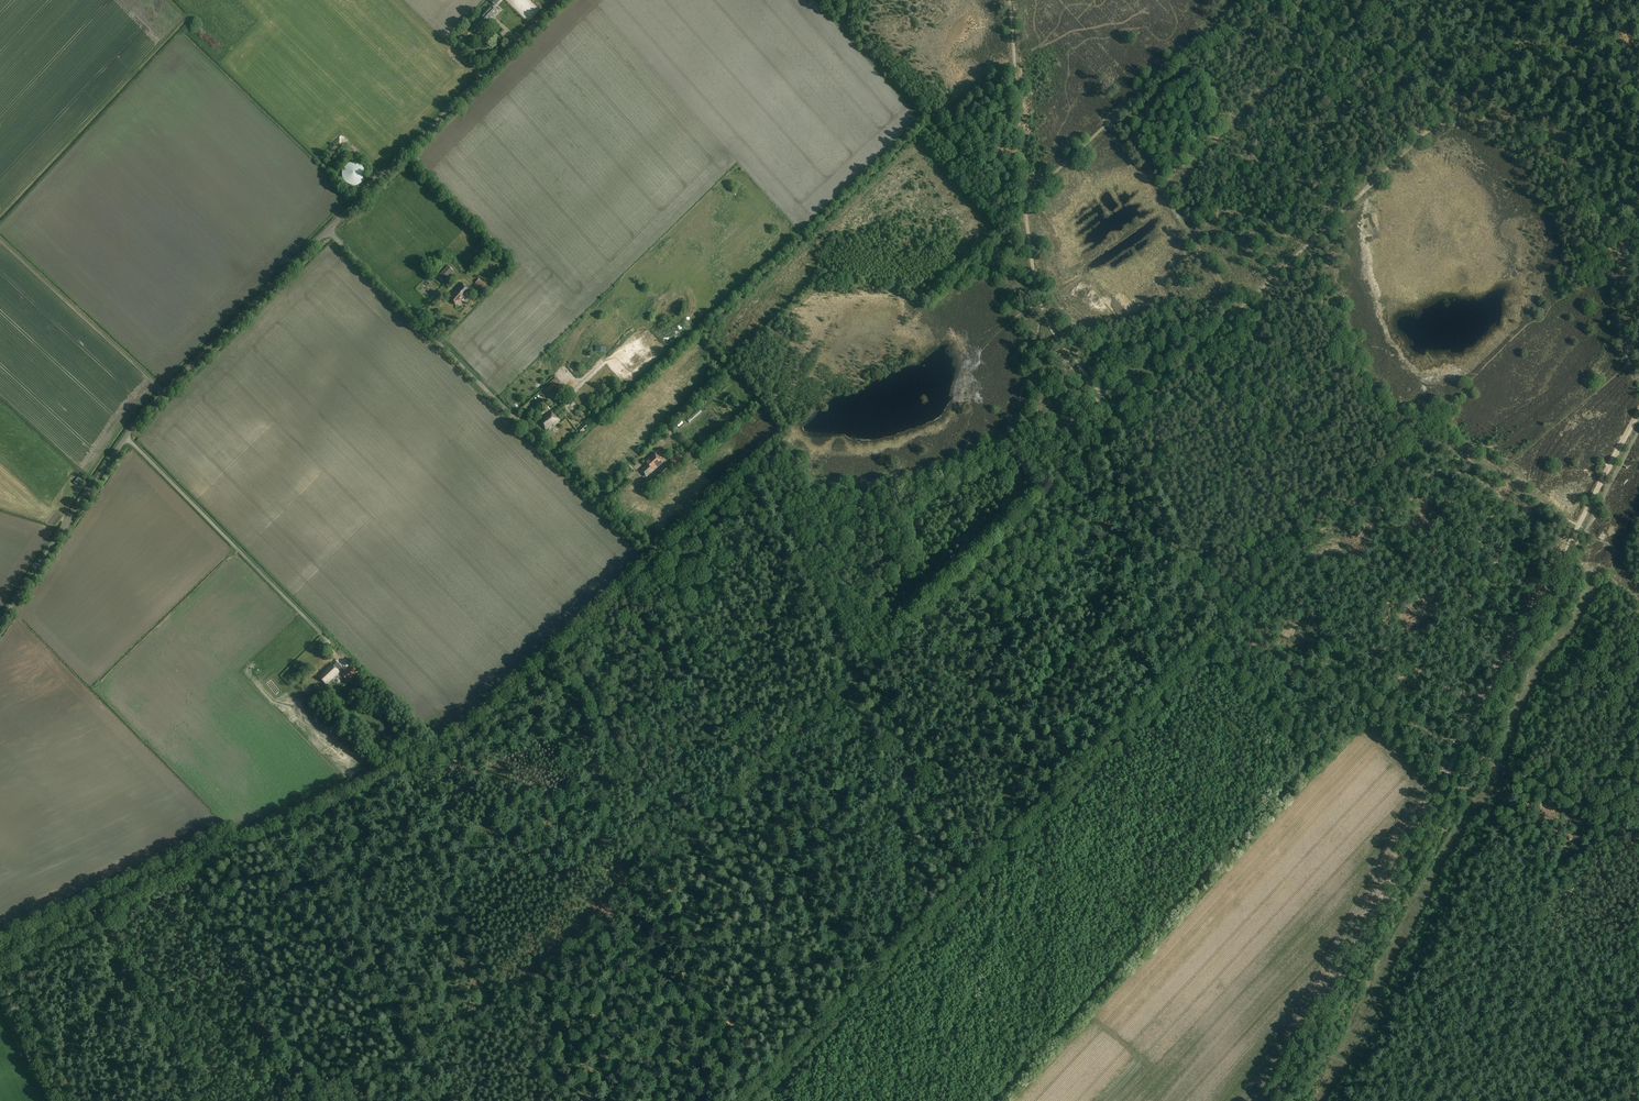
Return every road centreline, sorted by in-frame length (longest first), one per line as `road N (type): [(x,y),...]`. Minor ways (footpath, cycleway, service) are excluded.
road 1 (track): [(0,964),(465,737),(757,471),(814,596)]
road 2 (track): [(1274,1100),(1638,413)]
road 3 (track): [(321,1100),(510,1009),(852,676)]
road 4 (track): [(1121,424),(1561,0)]
road 5 (track): [(1072,782),(749,1100)]
road 6 (unclassified): [(643,548),(328,230)]
road 7 (unclassified): [(335,717),(301,674),(328,640),(126,437)]
road 8 (unclassified): [(328,230),(560,0)]
road 9 (track): [(432,1100),(295,820)]
road 10 (track): [(828,0),(1026,221)]
road 11 (track): [(1024,199),(1235,0)]
road 12 (unclassified): [(126,437),(328,230)]
road 13 (track): [(1425,434),(1229,626)]
road 14 (track): [(1229,626),(1272,660),(1470,749)]
road 15 (track): [(779,1100),(660,862)]
road 16 (track): [(1115,113),(1239,311)]
road 17 (track): [(665,856),(567,644)]
road 18 (track): [(1121,424),(1229,626)]
road 19 (unclassified): [(0,622),(126,437)]
road 20 (track): [(1026,221),(1009,0)]
road 21 (track): [(1229,626),(1072,782)]
road 22 (track): [(960,575),(1121,424)]
road 23 (track): [(1638,840),(1470,749)]
road 24 (track): [(1452,1100),(1307,1041)]
road 25 (track): [(852,676),(960,575)]

